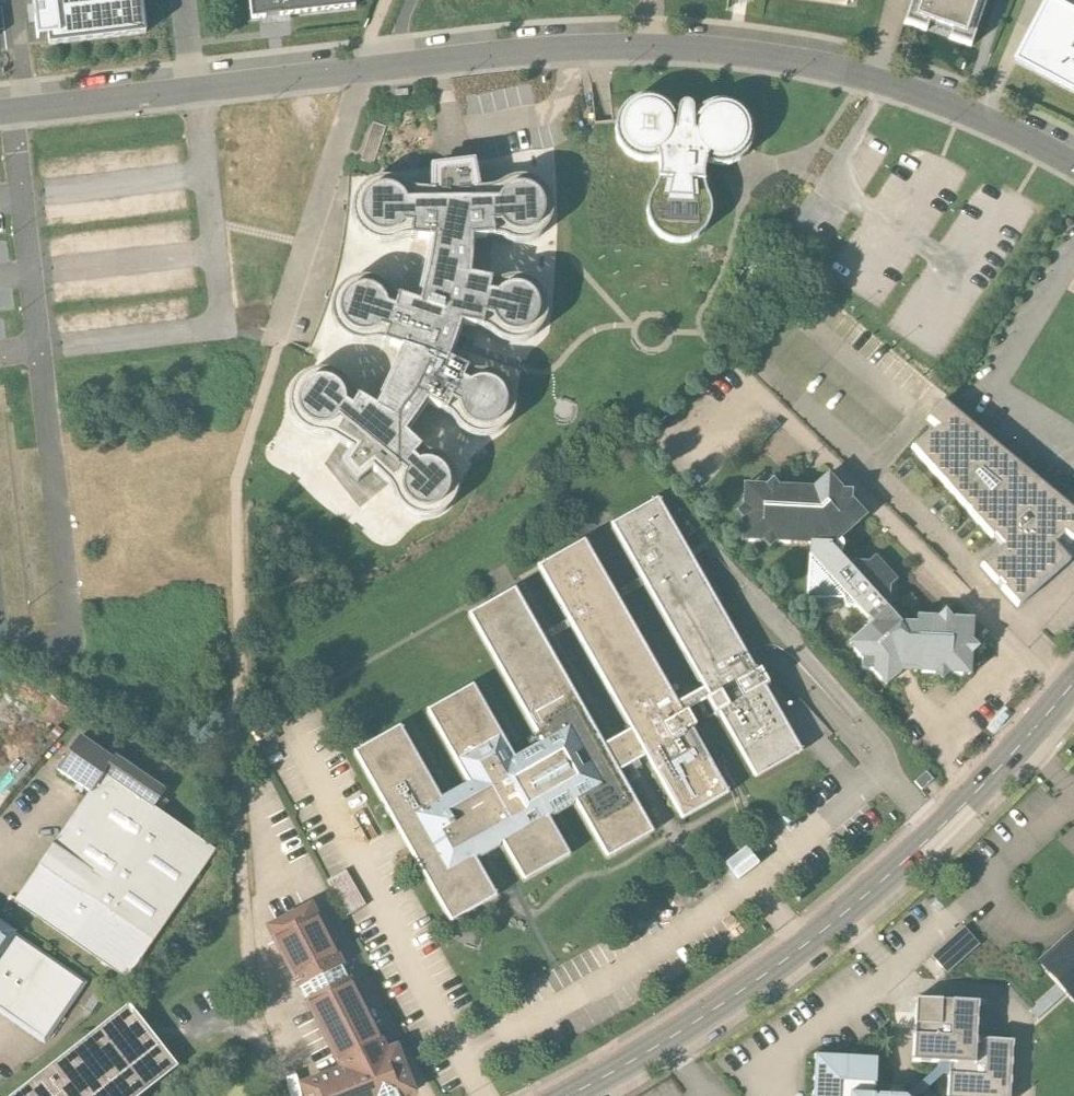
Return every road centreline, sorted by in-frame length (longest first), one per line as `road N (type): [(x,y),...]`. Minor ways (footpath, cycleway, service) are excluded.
road 1 (unclassified): [(1073,166),(984,118),(874,81),(731,51),(565,52),(0,117)]
road 2 (tertiary): [(571,1095),(697,1022),(842,916),(974,795),(1073,683)]

